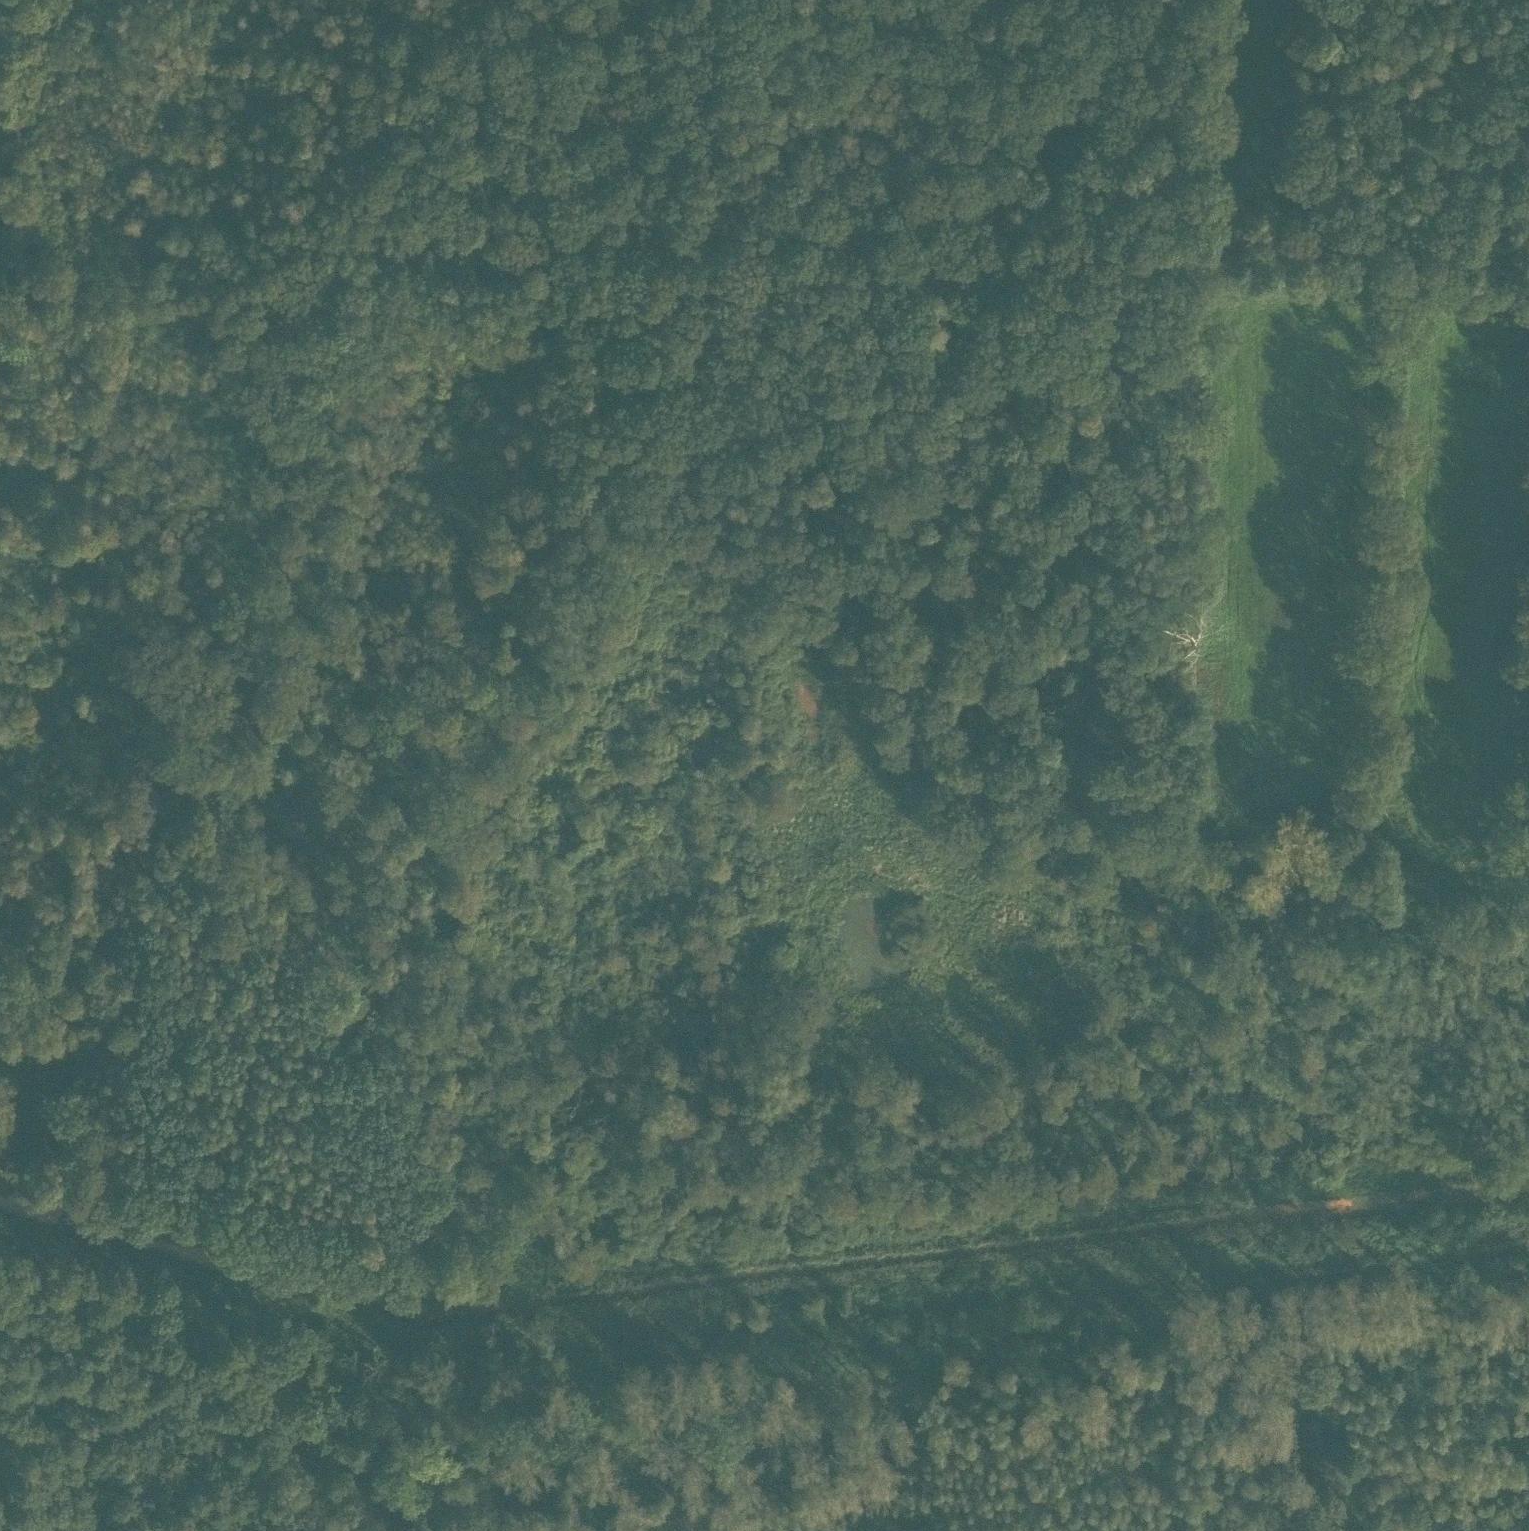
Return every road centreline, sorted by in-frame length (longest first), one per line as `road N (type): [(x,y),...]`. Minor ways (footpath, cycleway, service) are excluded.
road 1 (track): [(1528,278),(1307,242),(544,309),(0,283)]
road 2 (track): [(0,1176),(256,1247),(261,980),(296,297)]
road 3 (track): [(544,1338),(389,1342),(0,1230)]
road 4 (track): [(981,271),(844,613)]
road 5 (track): [(1311,1530),(1216,1334),(1206,1270)]
road 6 (track): [(341,1530),(253,1350),(266,1304)]

